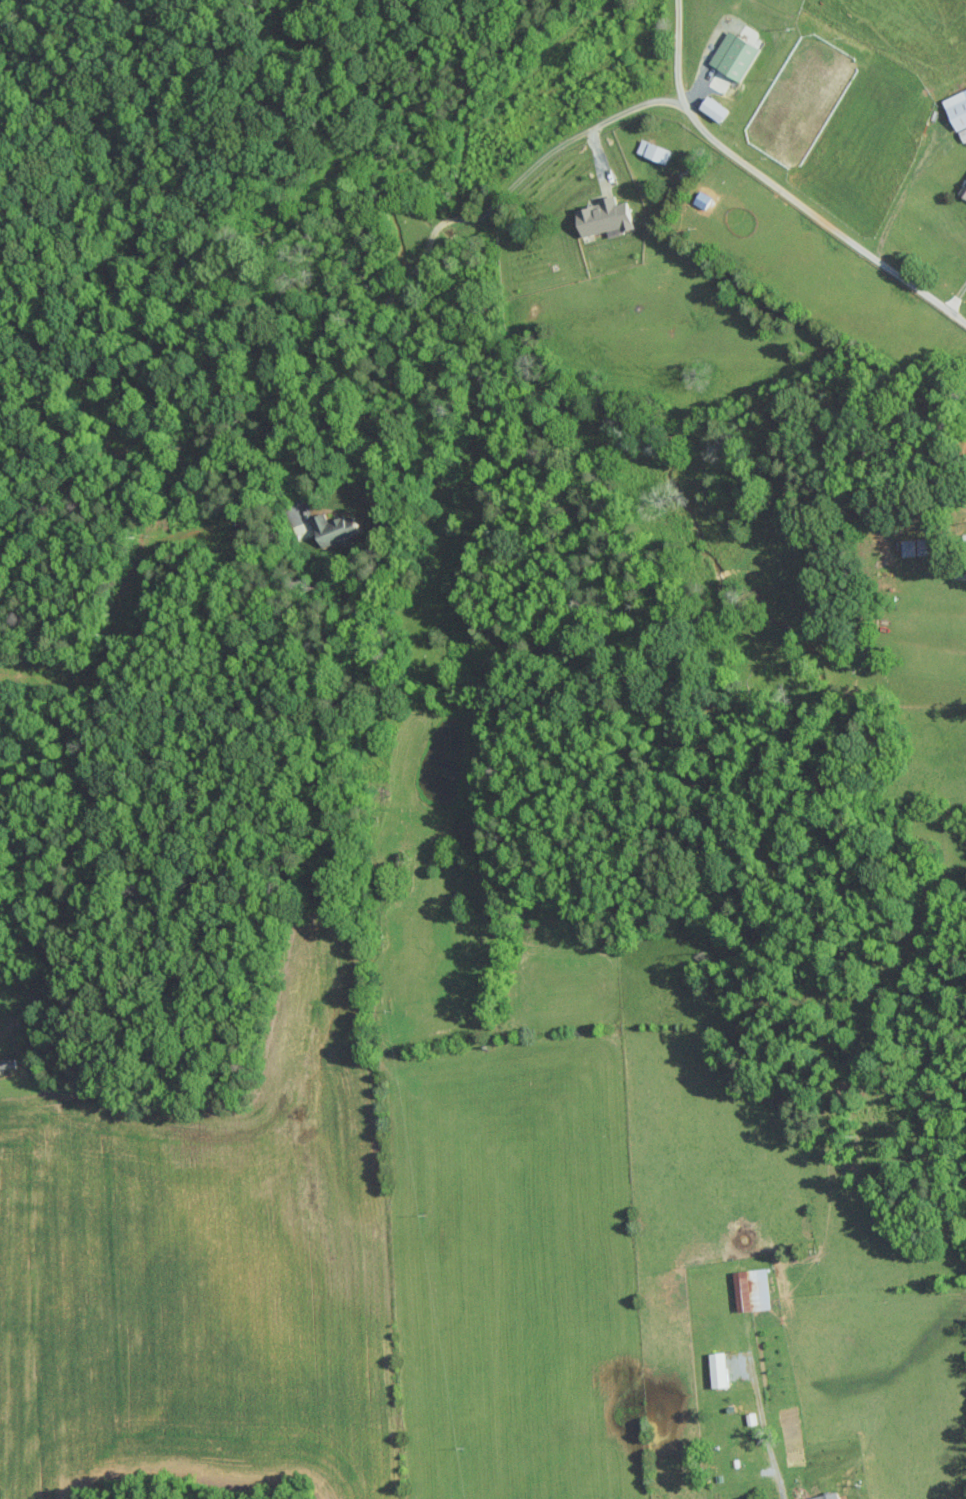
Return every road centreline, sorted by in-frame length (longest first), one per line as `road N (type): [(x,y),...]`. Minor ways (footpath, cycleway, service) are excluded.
road 1 (residential): [(965,321),(698,130),(683,105),(650,100),(544,156),(483,214),(449,219),(432,232),(310,442),(300,500)]

